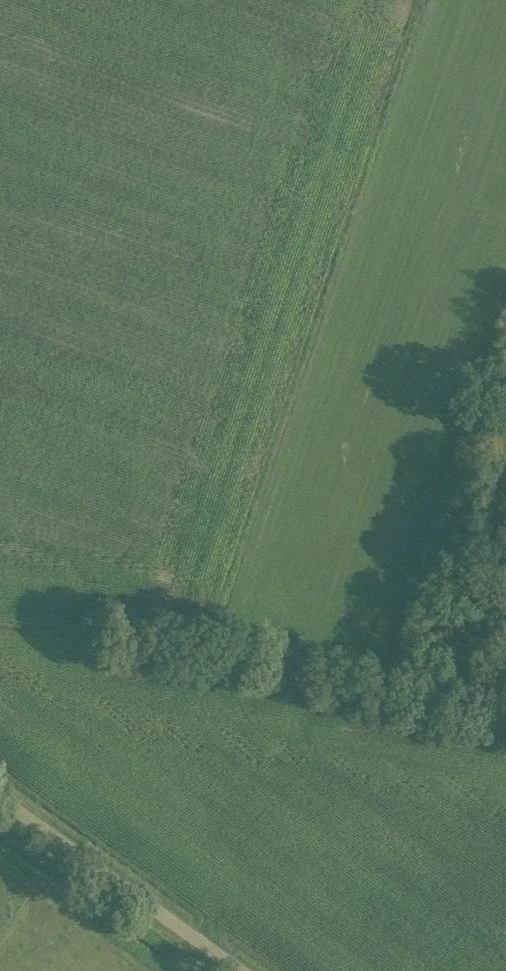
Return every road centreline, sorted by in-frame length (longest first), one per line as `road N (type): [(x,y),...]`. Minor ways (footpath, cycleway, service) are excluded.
road 1 (unclassified): [(242,970),(0,797)]

